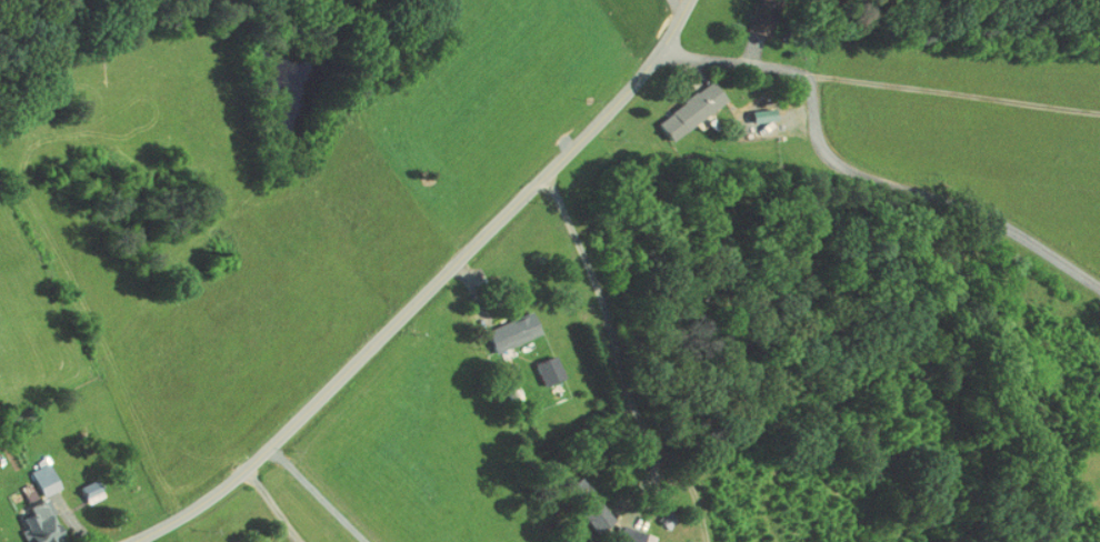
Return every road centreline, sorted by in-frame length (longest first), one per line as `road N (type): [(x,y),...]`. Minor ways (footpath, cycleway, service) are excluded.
road 1 (residential): [(128,541),(216,493),(279,441),(574,165),(691,0)]
road 2 (residential): [(1099,284),(969,205),(839,157),(821,132),(808,73),(661,51)]

